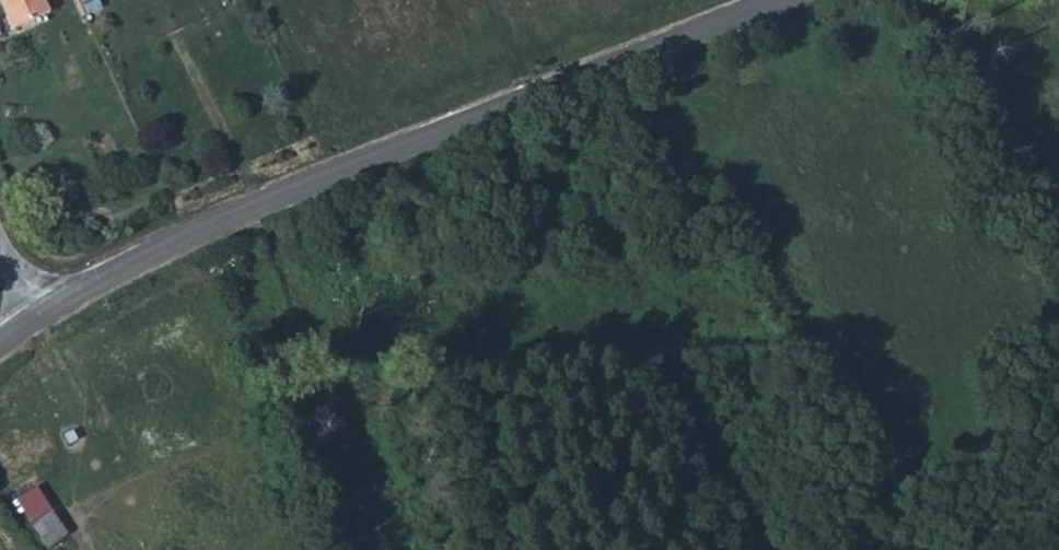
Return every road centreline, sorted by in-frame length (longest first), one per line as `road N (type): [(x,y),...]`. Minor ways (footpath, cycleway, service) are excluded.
road 1 (tertiary): [(35,323),(142,262),(365,164),(786,0)]

